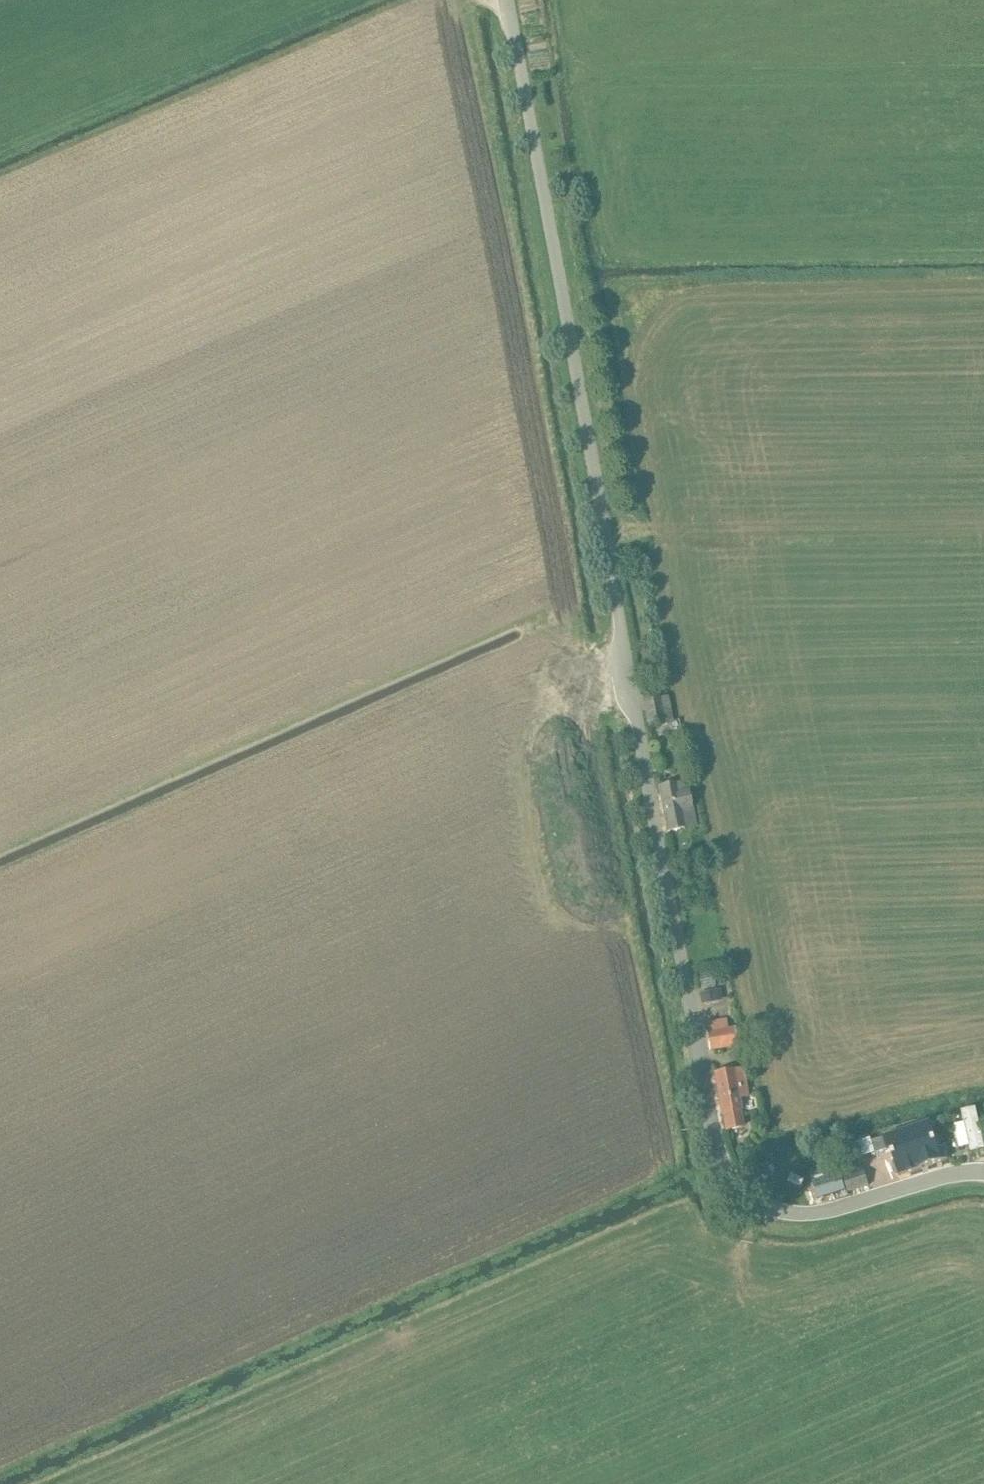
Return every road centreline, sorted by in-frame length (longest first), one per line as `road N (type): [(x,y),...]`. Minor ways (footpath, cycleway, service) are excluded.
road 1 (unclassified): [(983,1171),(824,1214),(771,1211),(730,1189),(700,1131),(503,0)]

